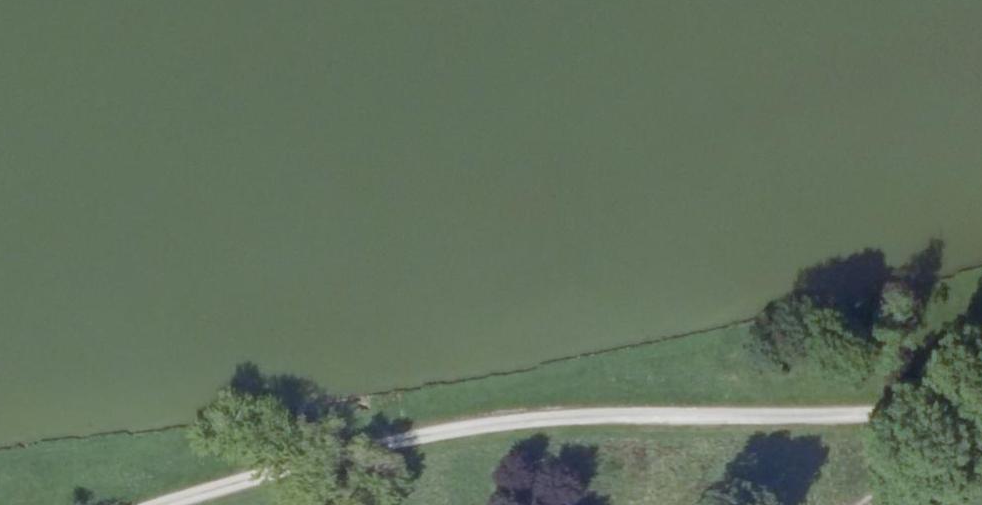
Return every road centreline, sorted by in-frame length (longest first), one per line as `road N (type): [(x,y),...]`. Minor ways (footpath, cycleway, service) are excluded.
road 1 (unclassified): [(981,410),(506,422),(414,437),(165,504)]
road 2 (unclassified): [(856,504),(981,429)]

